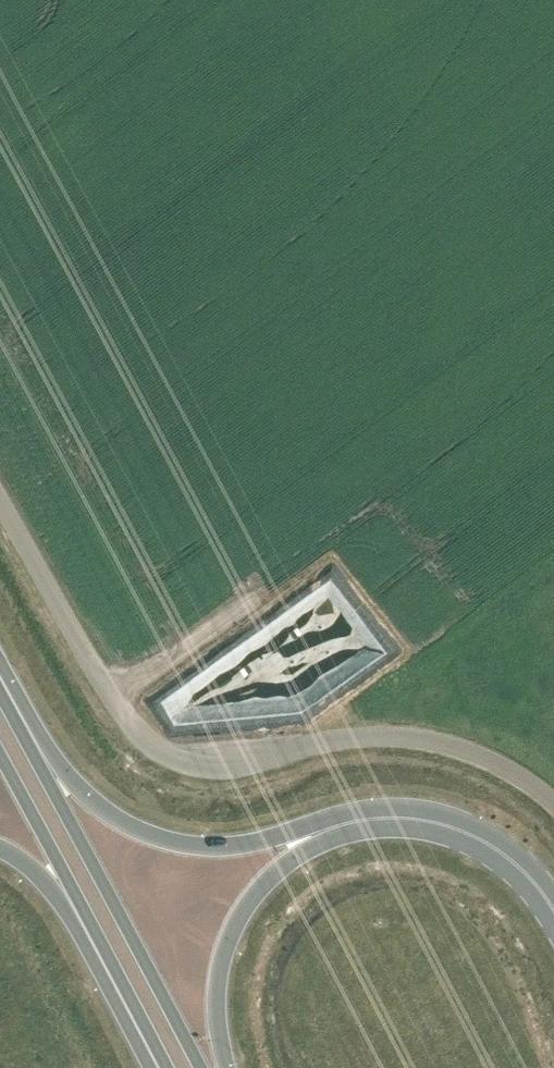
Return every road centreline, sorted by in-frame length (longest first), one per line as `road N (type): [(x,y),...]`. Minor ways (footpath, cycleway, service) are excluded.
road 1 (unclassified): [(553,794),(458,749),(395,738),(335,739),(248,767),(205,769),(165,751),(103,681),(0,502)]
road 2 (trunk): [(352,823),(215,847),(172,843),(139,828),(102,810),(65,770),(0,663)]
road 3 (trunk): [(193,1067),(0,704)]
road 4 (trunk): [(0,765),(165,1067)]
road 5 (trunk): [(229,1067),(217,998),(230,930),(268,879),(352,823)]
road 6 (trunk): [(0,847),(37,872),(64,908),(160,1067)]
road 7 (trunk): [(553,907),(514,860),(470,834),(387,817),(352,823)]

